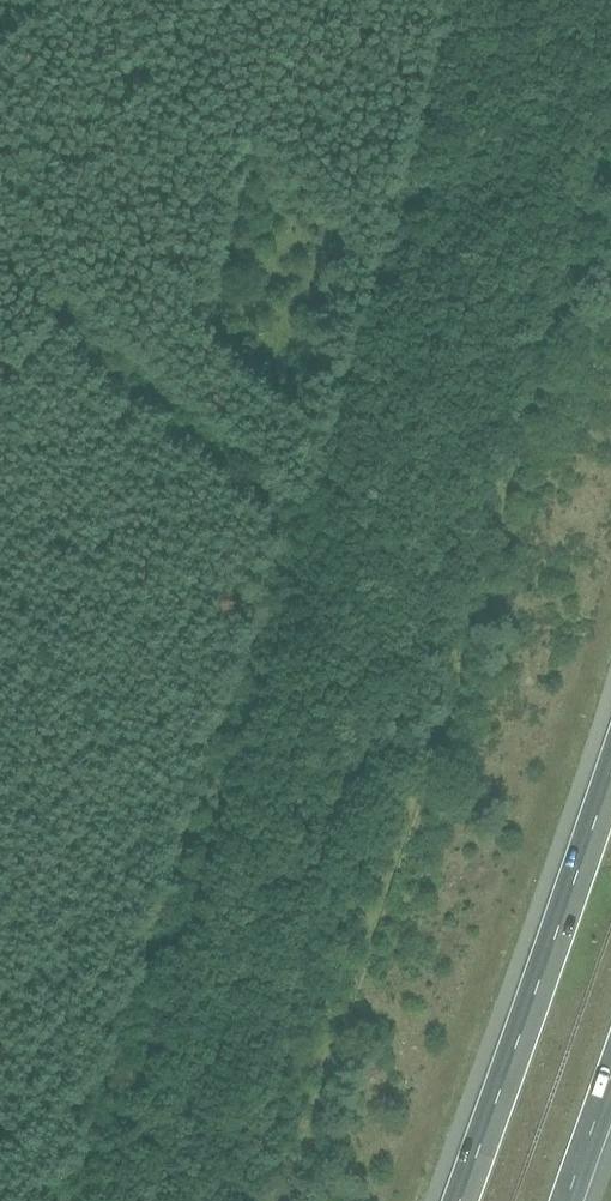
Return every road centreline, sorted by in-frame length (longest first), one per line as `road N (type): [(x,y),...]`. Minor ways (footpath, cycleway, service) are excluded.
road 1 (motorway): [(610,771),(459,1200)]
road 2 (motorway): [(565,1200),(610,1075)]

